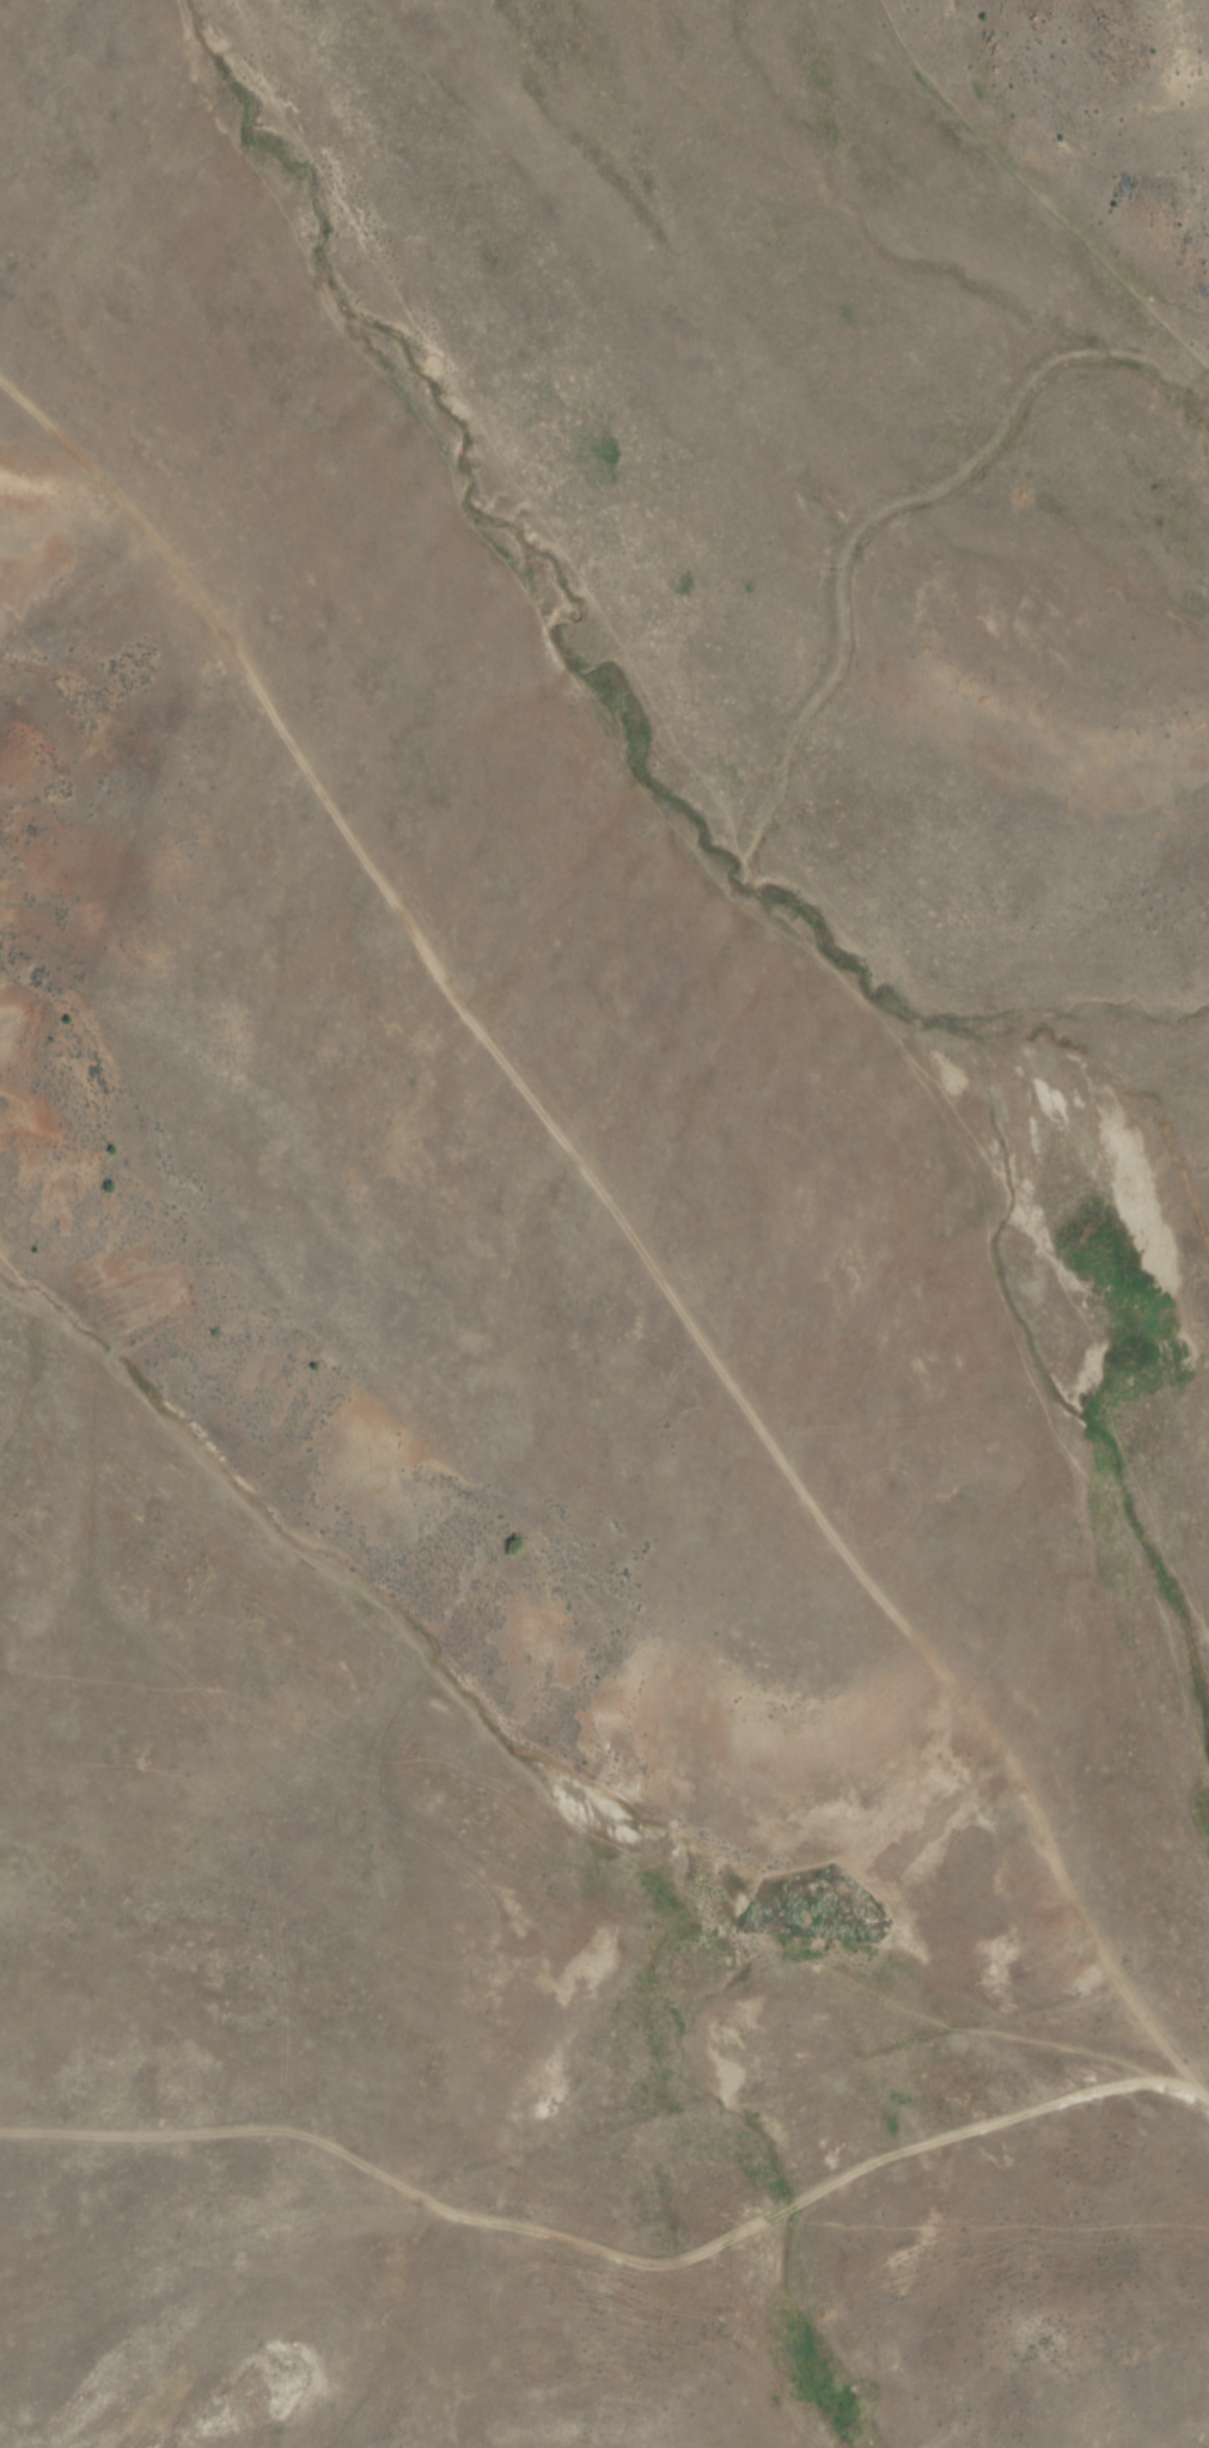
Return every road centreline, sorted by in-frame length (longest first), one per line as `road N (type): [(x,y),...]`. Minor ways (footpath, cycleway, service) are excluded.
road 1 (residential): [(0,2314),(358,2212),(714,2241),(1050,2120),(1208,2130)]

